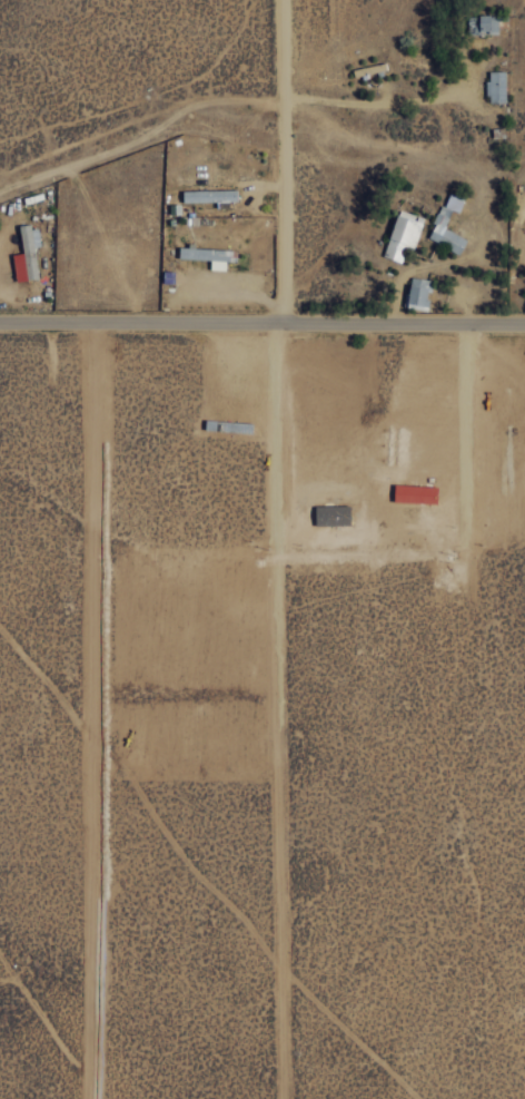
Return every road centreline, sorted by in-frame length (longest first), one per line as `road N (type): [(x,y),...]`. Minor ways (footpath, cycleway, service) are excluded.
road 1 (tertiary): [(0,320),(524,325)]
road 2 (residential): [(285,323),(284,0)]

